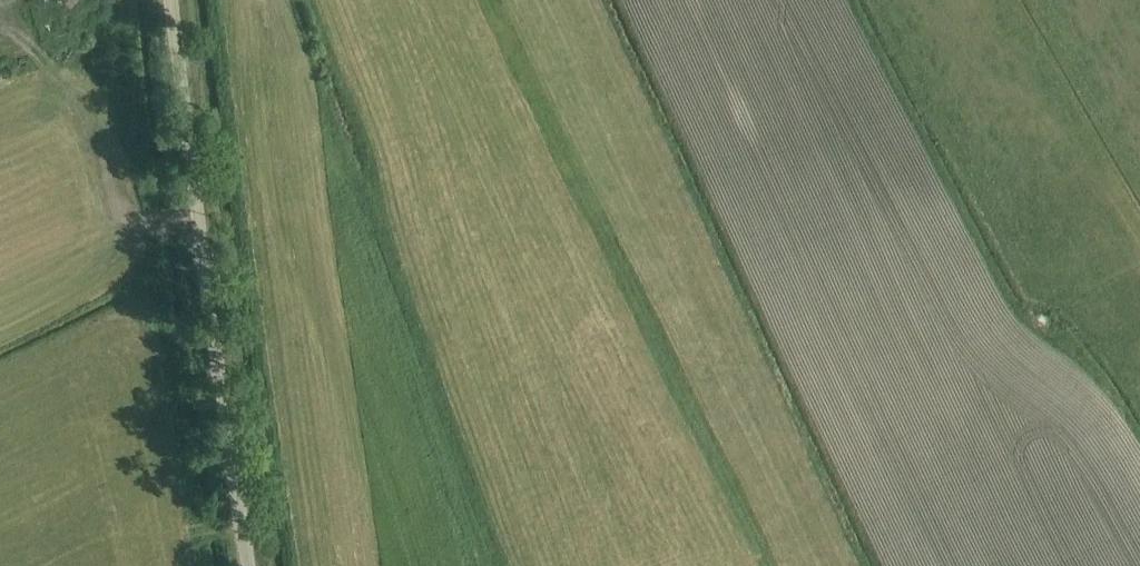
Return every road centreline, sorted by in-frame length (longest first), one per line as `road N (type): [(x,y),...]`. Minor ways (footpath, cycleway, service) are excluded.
road 1 (unclassified): [(230,565),(158,0)]

